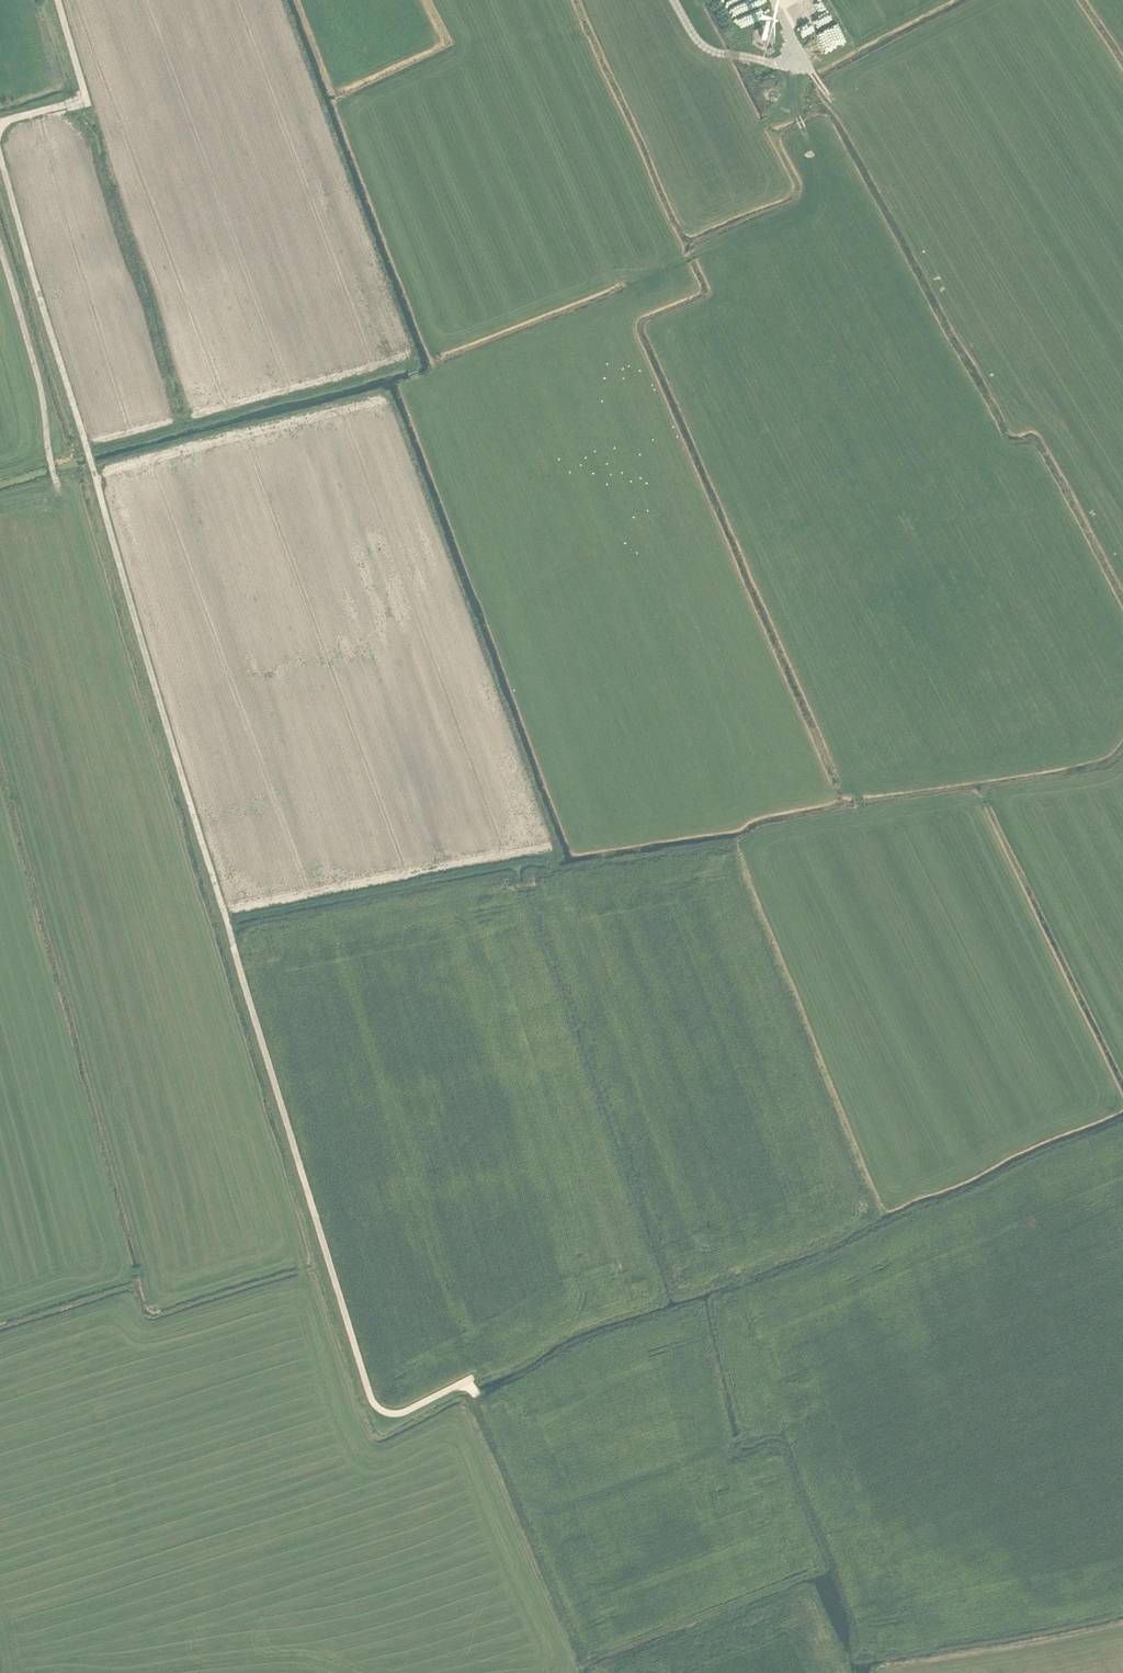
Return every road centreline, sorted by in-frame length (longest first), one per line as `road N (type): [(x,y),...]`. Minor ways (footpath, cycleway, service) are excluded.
road 1 (track): [(0,156),(370,1396),(377,1408),(402,1413),(471,1380)]
road 2 (track): [(762,60),(808,67),(840,102),(1005,394),(1045,428),(1122,568)]
road 3 (track): [(0,261),(47,410),(57,490)]
road 4 (track): [(58,0),(86,97),(0,122)]

